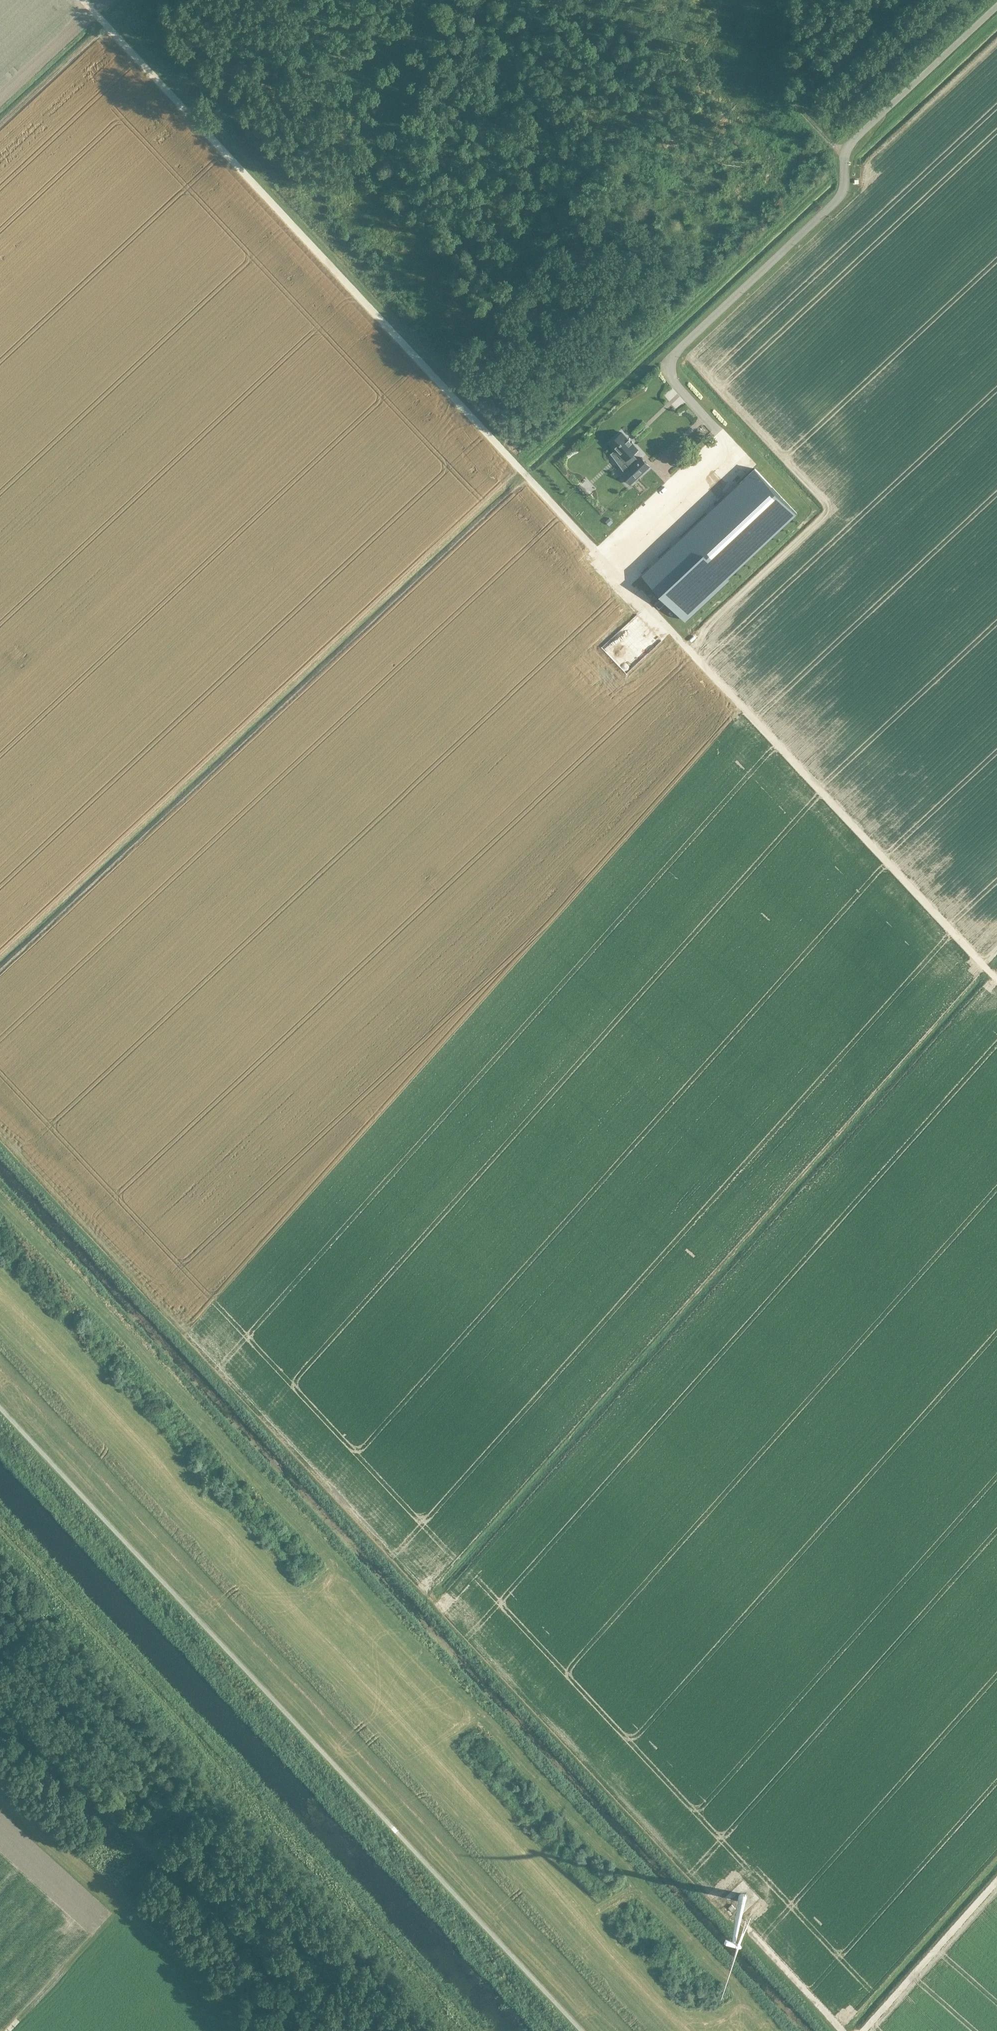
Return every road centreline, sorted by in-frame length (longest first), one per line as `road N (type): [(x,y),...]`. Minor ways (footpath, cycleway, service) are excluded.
road 1 (unclassified): [(996,6),(849,145),(843,194),(677,352),(673,380),(703,416)]
road 2 (track): [(358,2030),(0,1713)]

